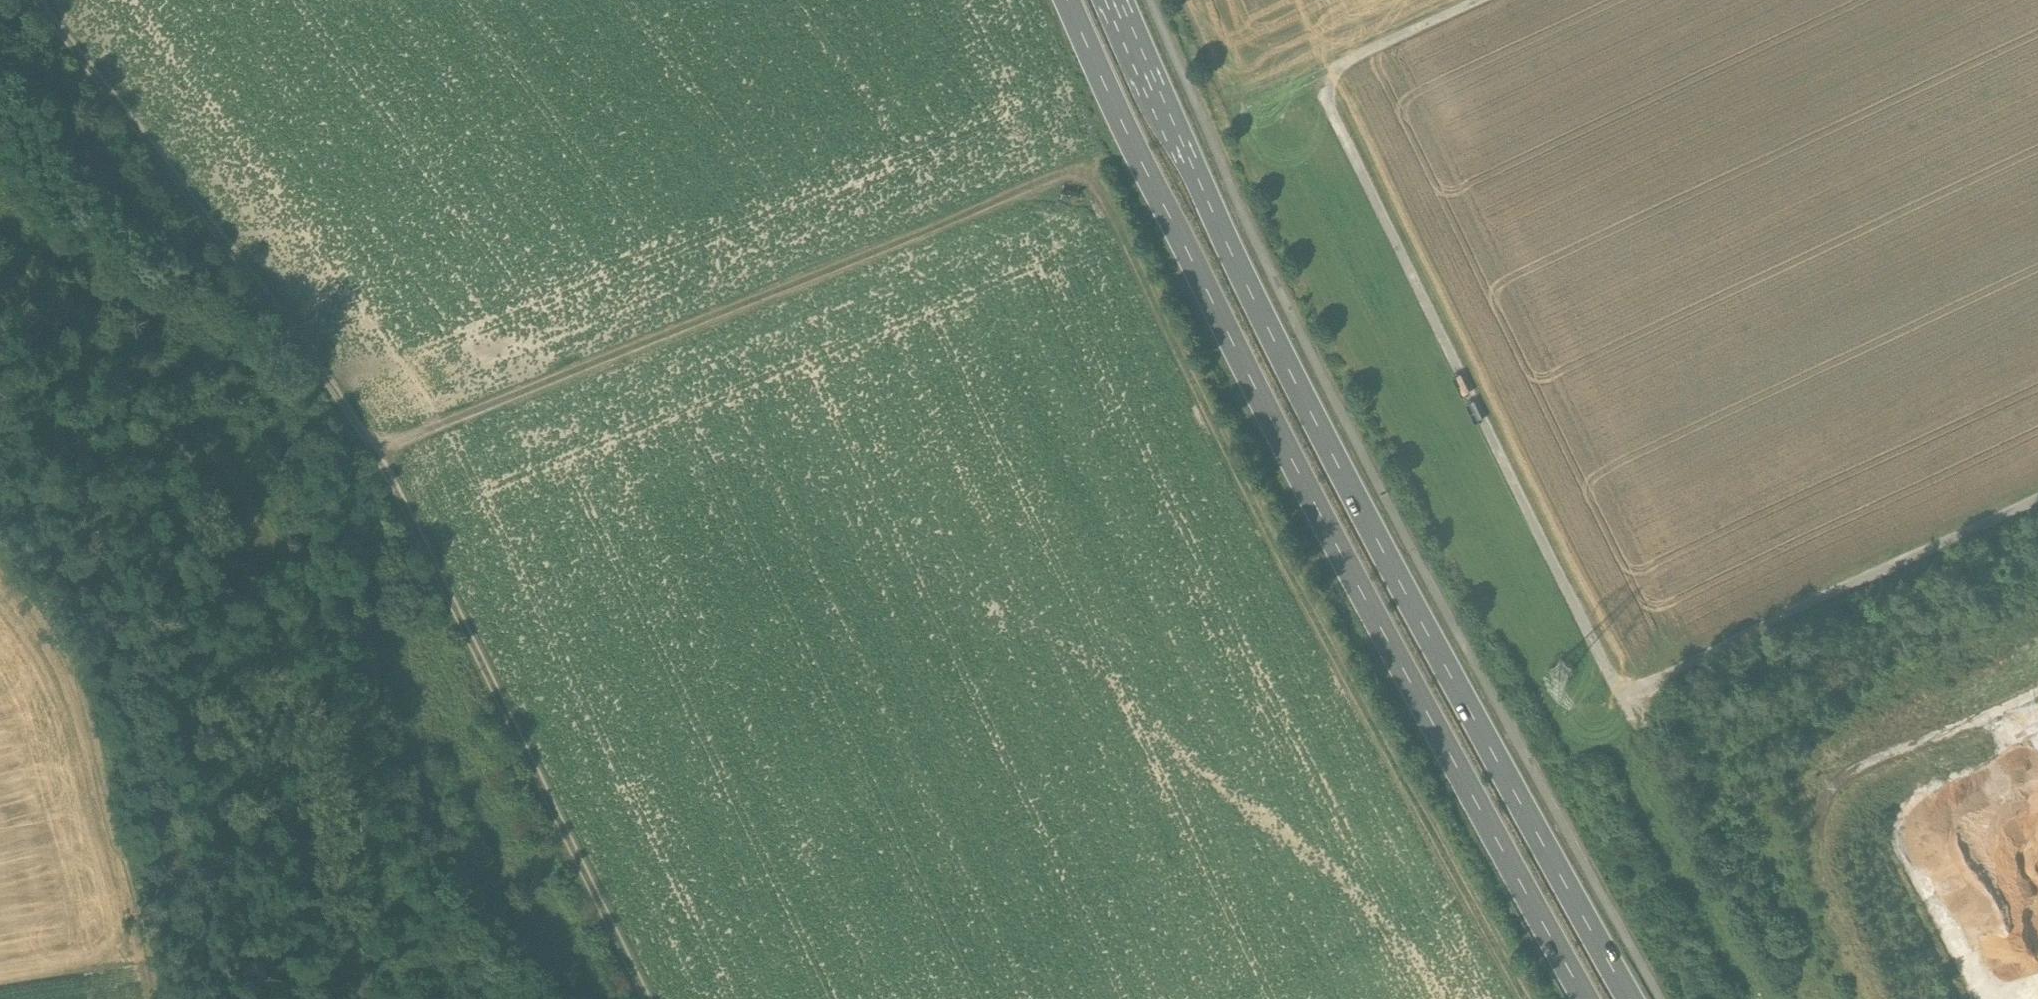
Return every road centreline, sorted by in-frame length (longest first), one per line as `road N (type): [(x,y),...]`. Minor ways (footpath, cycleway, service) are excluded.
road 1 (track): [(377,453),(1050,178),(1082,180),(1103,197),(1452,880),(1521,998)]
road 2 (track): [(1453,0),(1300,70),(1606,687),(1688,665),(2037,490)]
road 3 (track): [(34,0),(377,453),(647,998)]
road 4 (primary): [(1632,998),(1388,565),(1176,137),(1120,0)]
road 5 (primary): [(1073,0),(1193,278),(1582,998)]
road 6 (track): [(152,998),(95,719),(0,575)]

